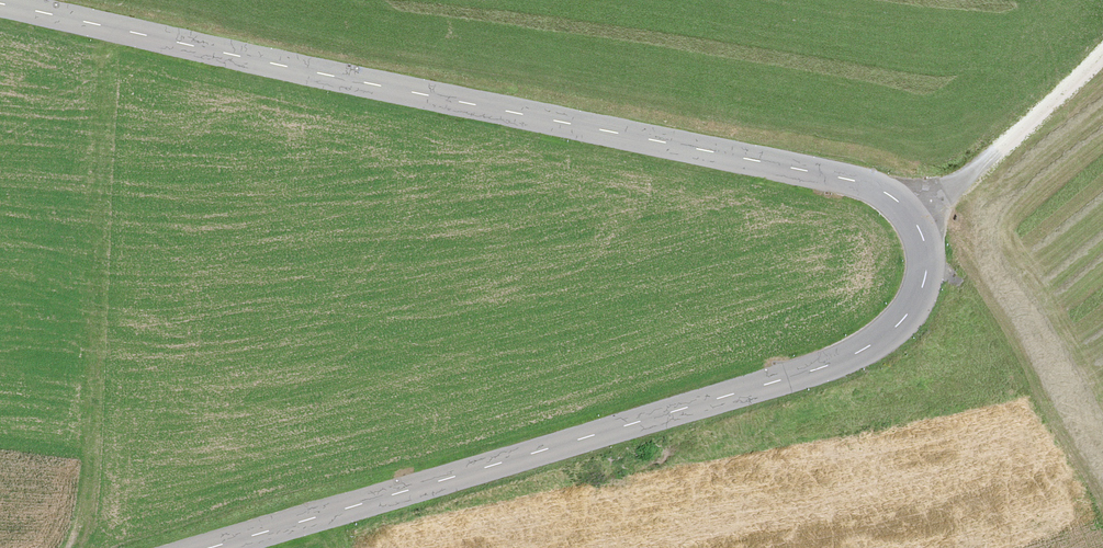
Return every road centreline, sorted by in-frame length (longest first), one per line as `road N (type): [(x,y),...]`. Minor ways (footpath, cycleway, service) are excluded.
road 1 (tertiary): [(201,547),(814,368),(901,324),(928,263),(908,214),(865,183),(0,1)]
road 2 (track): [(70,547),(80,528),(90,437),(103,24)]
road 3 (track): [(1102,505),(961,289),(928,263)]
road 4 (track): [(908,214),(986,160),(1102,52)]

